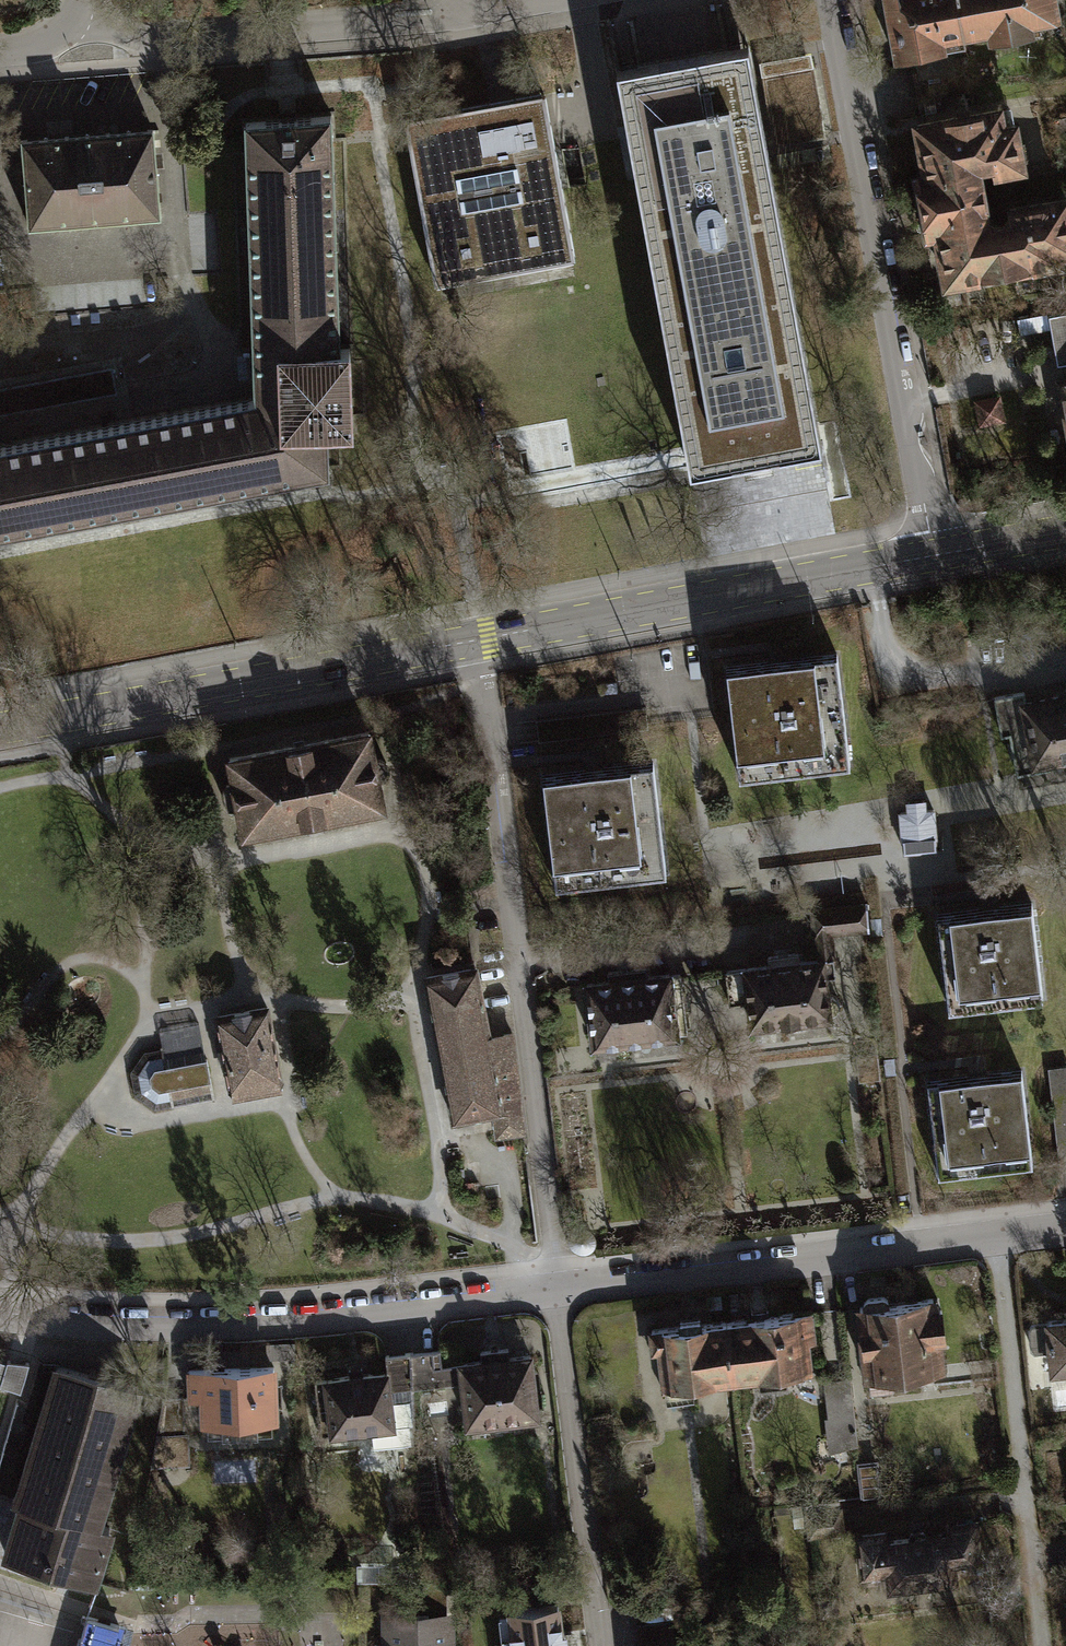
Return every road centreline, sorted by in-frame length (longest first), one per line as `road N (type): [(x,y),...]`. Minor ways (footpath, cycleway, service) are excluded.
road 1 (residential): [(470,634),(559,1298)]
road 2 (residential): [(0,1312),(161,1325),(349,1326),(559,1298)]
road 3 (residential): [(834,0),(935,552)]
road 4 (residential): [(559,1298),(1065,1235)]
road 5 (secondary): [(0,717),(470,634)]
road 6 (secondary): [(470,634),(935,552)]
road 7 (residential): [(73,18),(141,44),(441,24)]
road 8 (residential): [(559,1298),(600,1645)]
road 9 (residential): [(441,24),(595,0)]
road 10 (secondary): [(935,552),(1065,529)]

